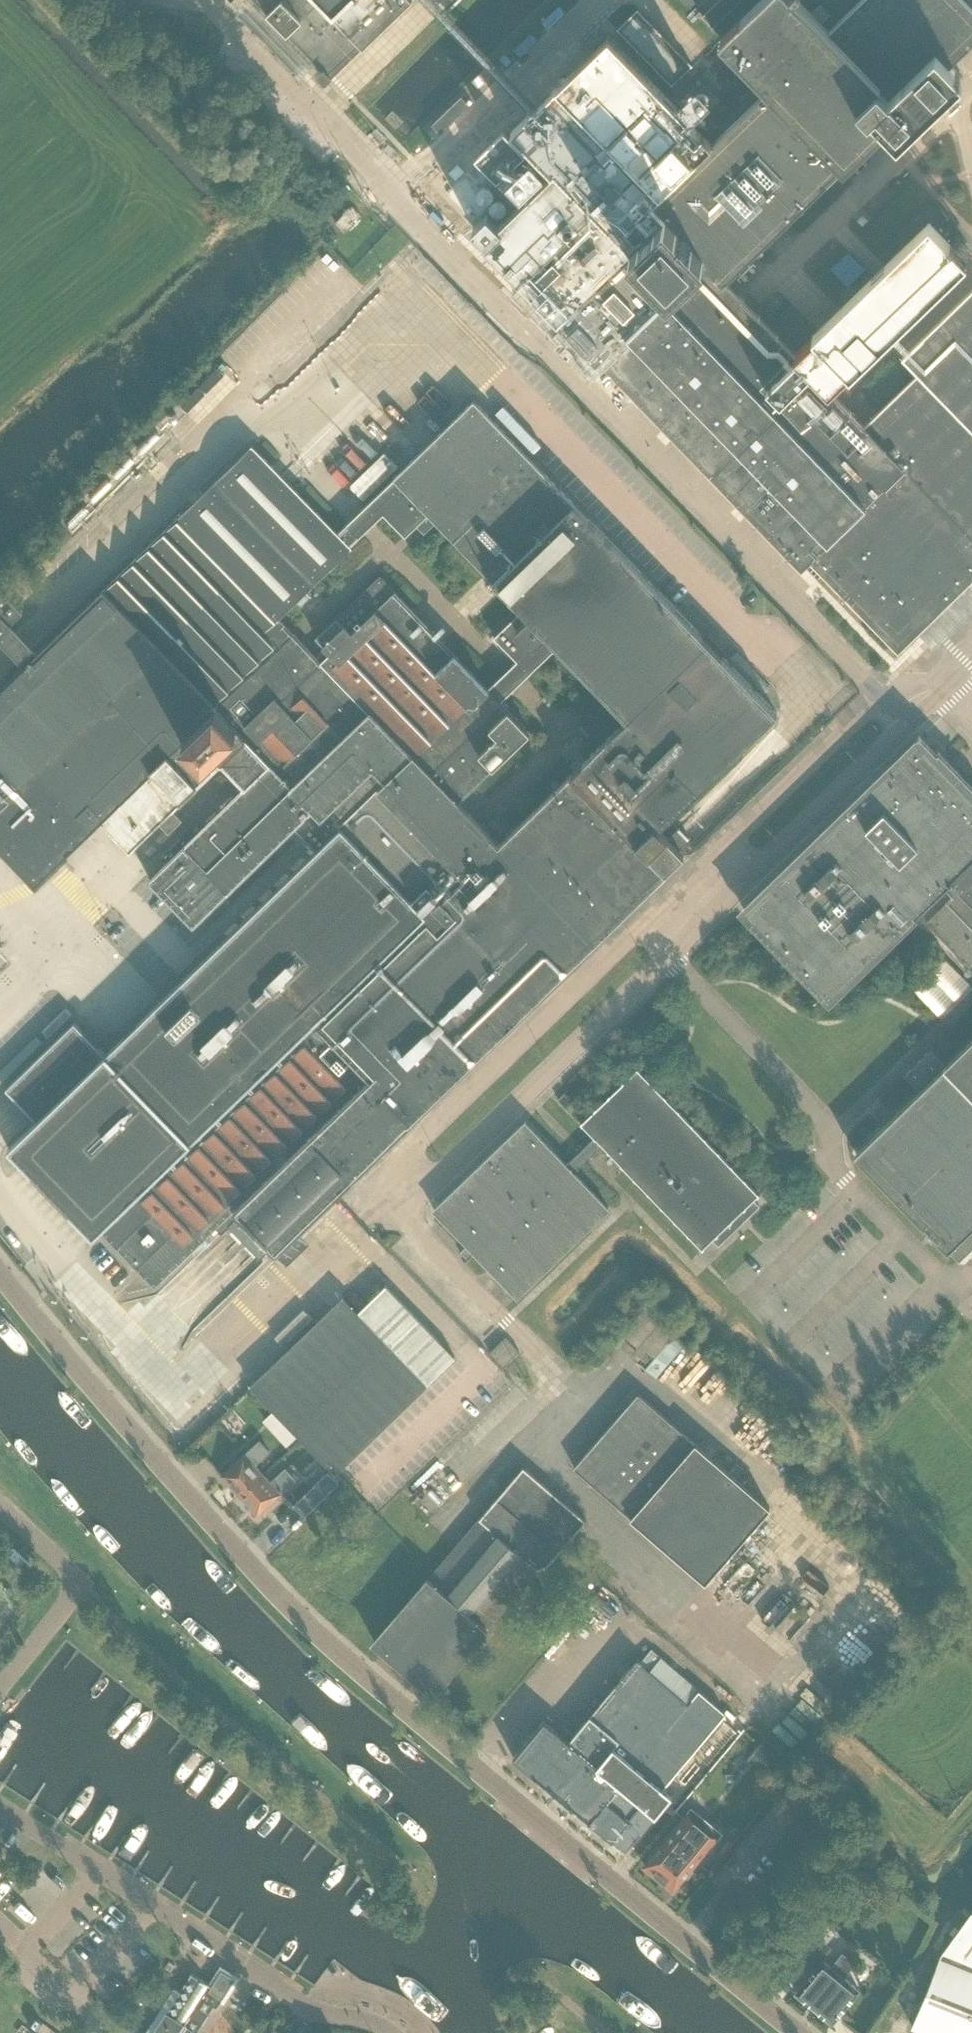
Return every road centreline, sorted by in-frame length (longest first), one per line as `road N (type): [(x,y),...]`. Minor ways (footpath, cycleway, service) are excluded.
road 1 (tertiary): [(793,2032),(307,1631),(0,1268)]
road 2 (unclassified): [(392,2032),(303,2004),(0,1807)]
road 3 (unclassified): [(0,1687),(77,1587),(0,1507)]
road 4 (unclassified): [(971,998),(833,1131)]

